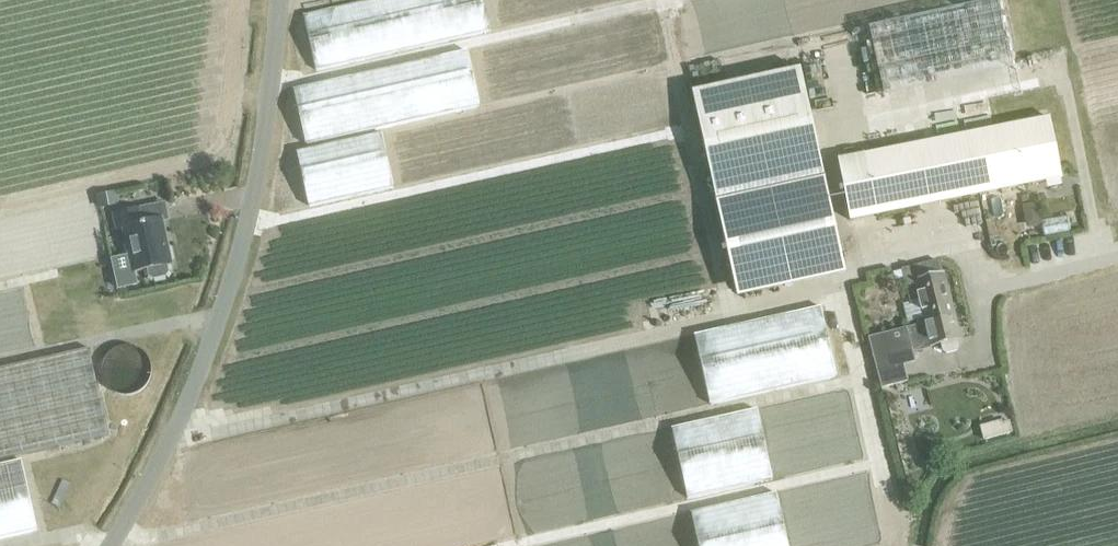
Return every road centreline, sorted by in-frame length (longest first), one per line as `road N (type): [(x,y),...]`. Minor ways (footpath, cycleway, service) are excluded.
road 1 (unclassified): [(111,545),(177,441),(220,323),(294,44),(298,0)]

